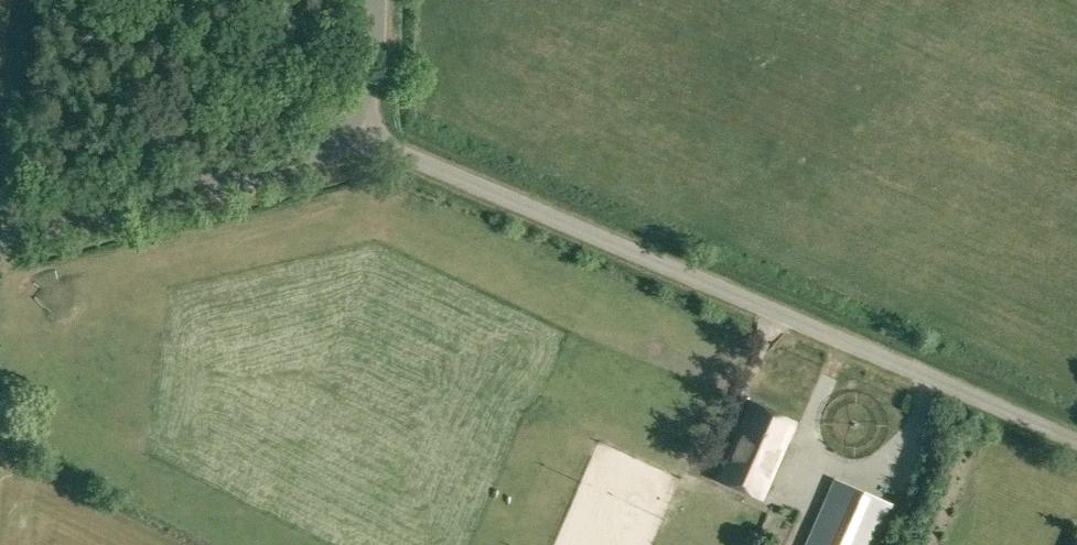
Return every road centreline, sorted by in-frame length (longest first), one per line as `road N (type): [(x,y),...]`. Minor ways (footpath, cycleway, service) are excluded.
road 1 (unclassified): [(1076,445),(365,131)]
road 2 (unclassified): [(0,240),(303,161),(365,131)]
road 3 (unclassified): [(365,131),(383,0)]

